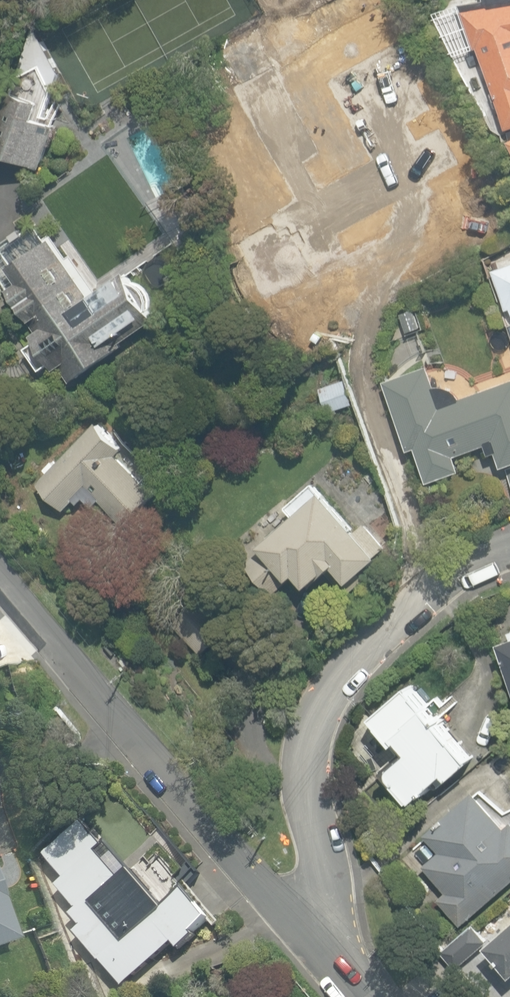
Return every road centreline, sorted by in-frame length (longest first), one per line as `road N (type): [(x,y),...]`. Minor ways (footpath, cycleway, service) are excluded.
road 1 (residential): [(300,924),(320,899),(323,864),(305,790),(304,738),(325,689),(431,581),(509,540)]
road 2 (tertiary): [(0,574),(300,924)]

